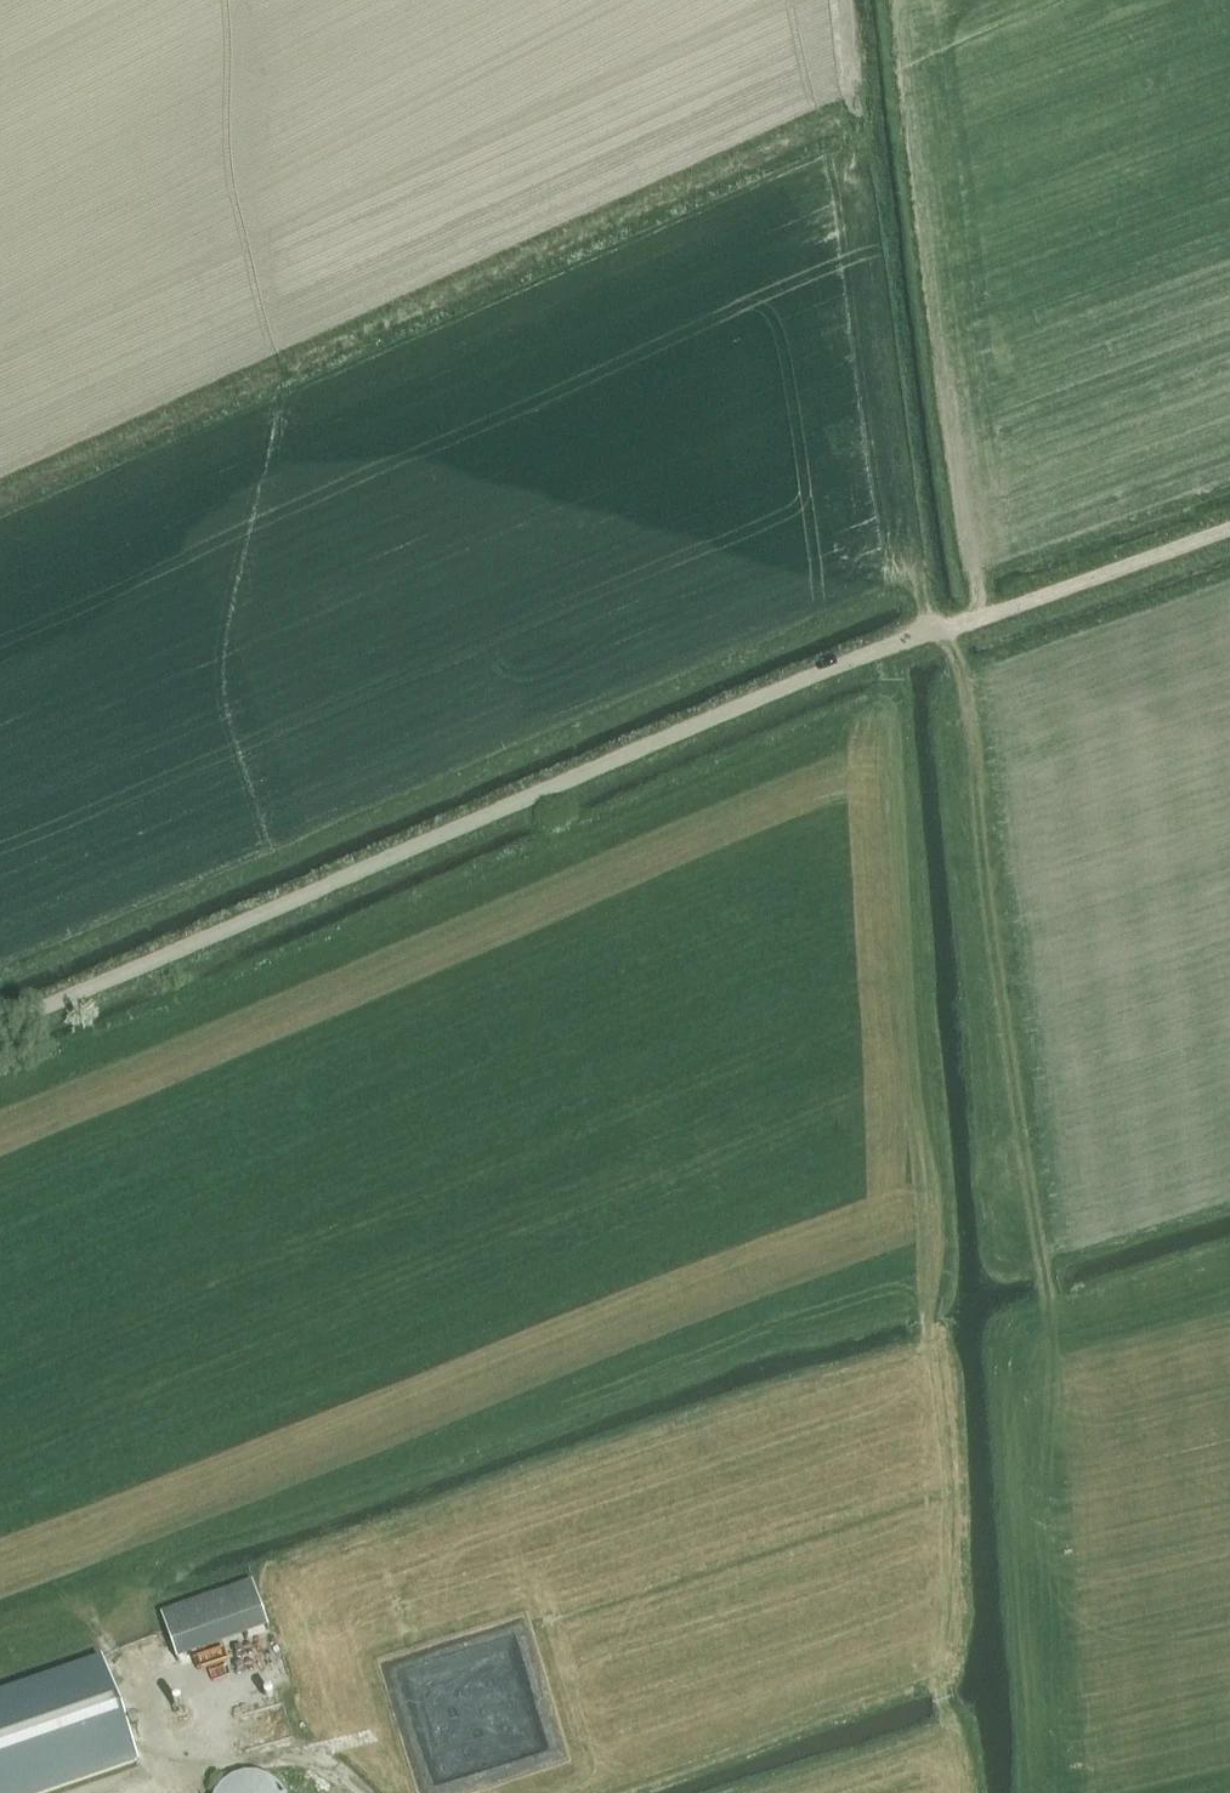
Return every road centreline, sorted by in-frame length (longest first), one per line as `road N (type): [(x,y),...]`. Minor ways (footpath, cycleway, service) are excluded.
road 1 (track): [(0,1026),(783,688),(1229,525)]
road 2 (track): [(161,1774),(309,1763),(361,1792)]

